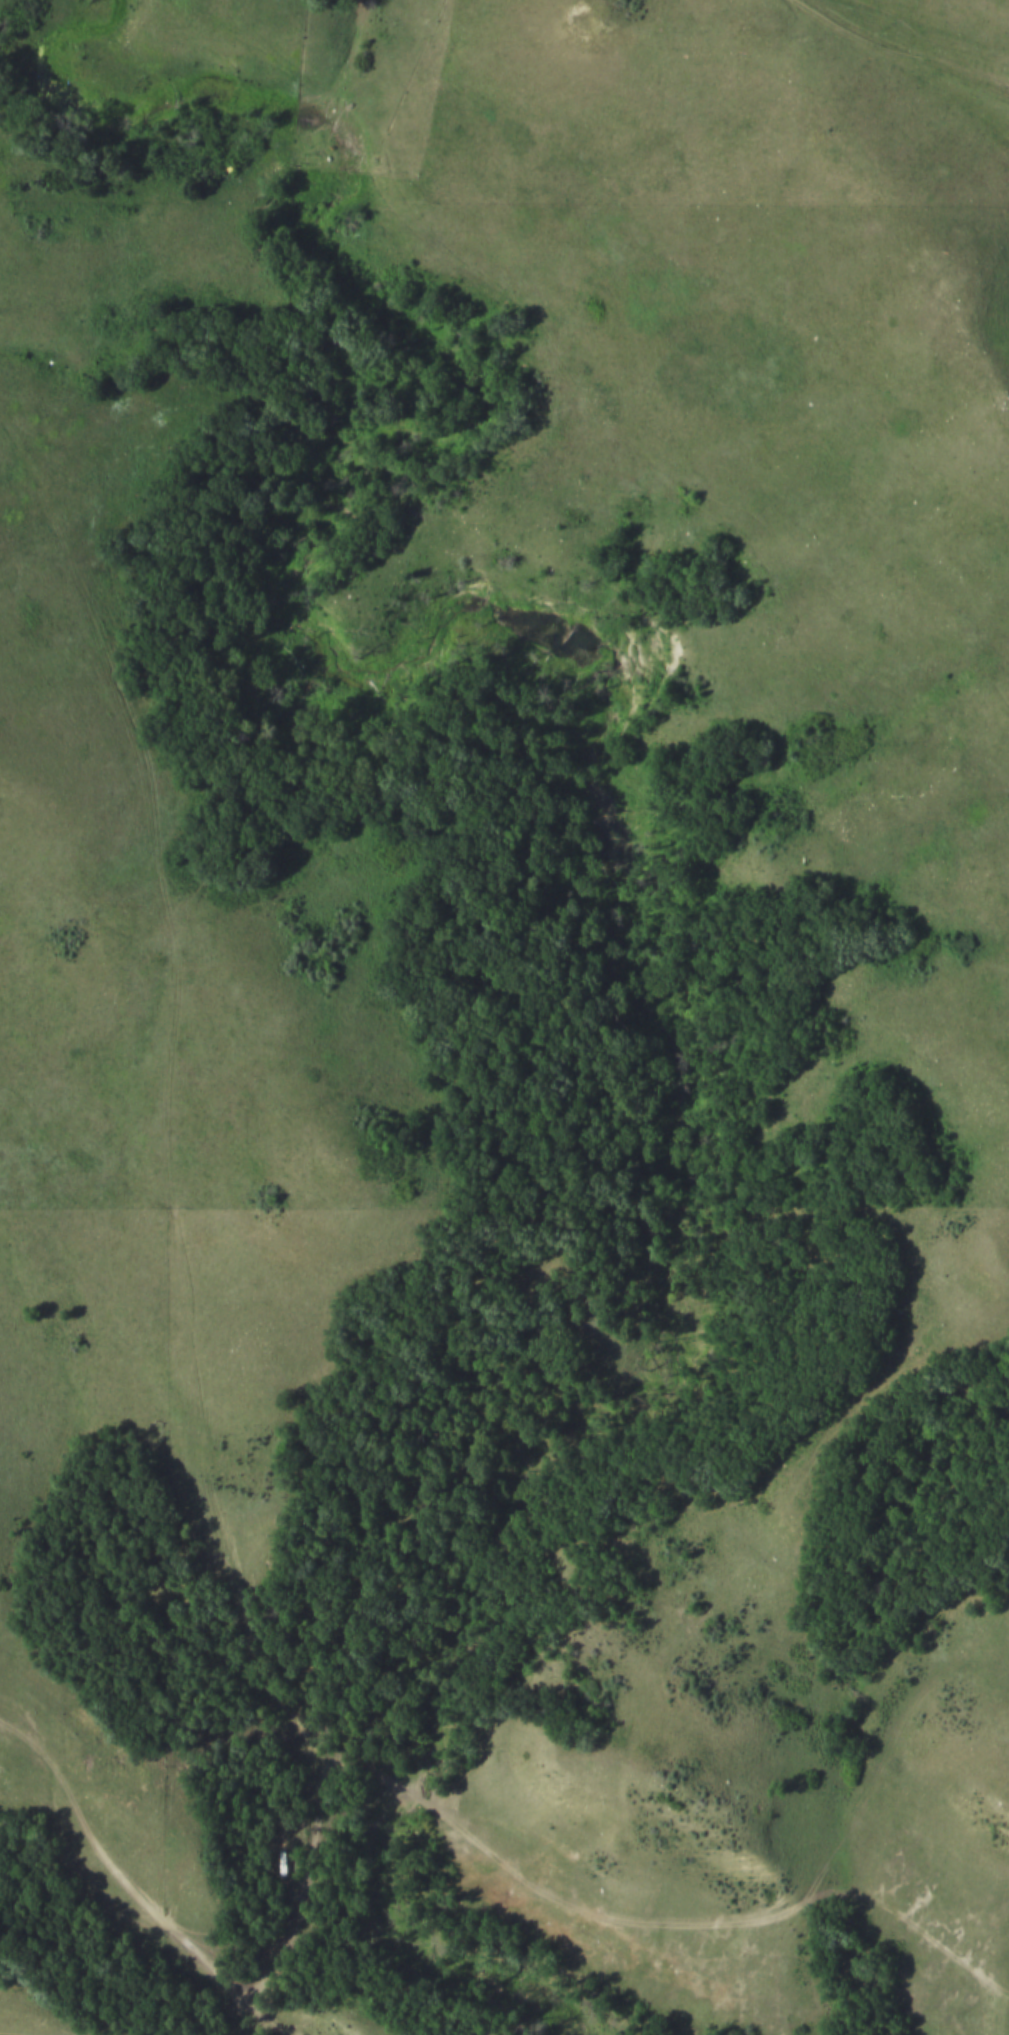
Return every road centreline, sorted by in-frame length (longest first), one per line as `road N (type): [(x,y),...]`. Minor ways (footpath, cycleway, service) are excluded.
road 1 (track): [(0,417),(59,523),(150,812),(176,971),(168,1111),(198,1393),(254,1655),(299,1735),(331,1761),(408,1793),(577,1911),(653,1935),(793,1922),(882,1780),(908,1716),(1008,1613)]
road 2 (track): [(1008,122),(787,0)]

